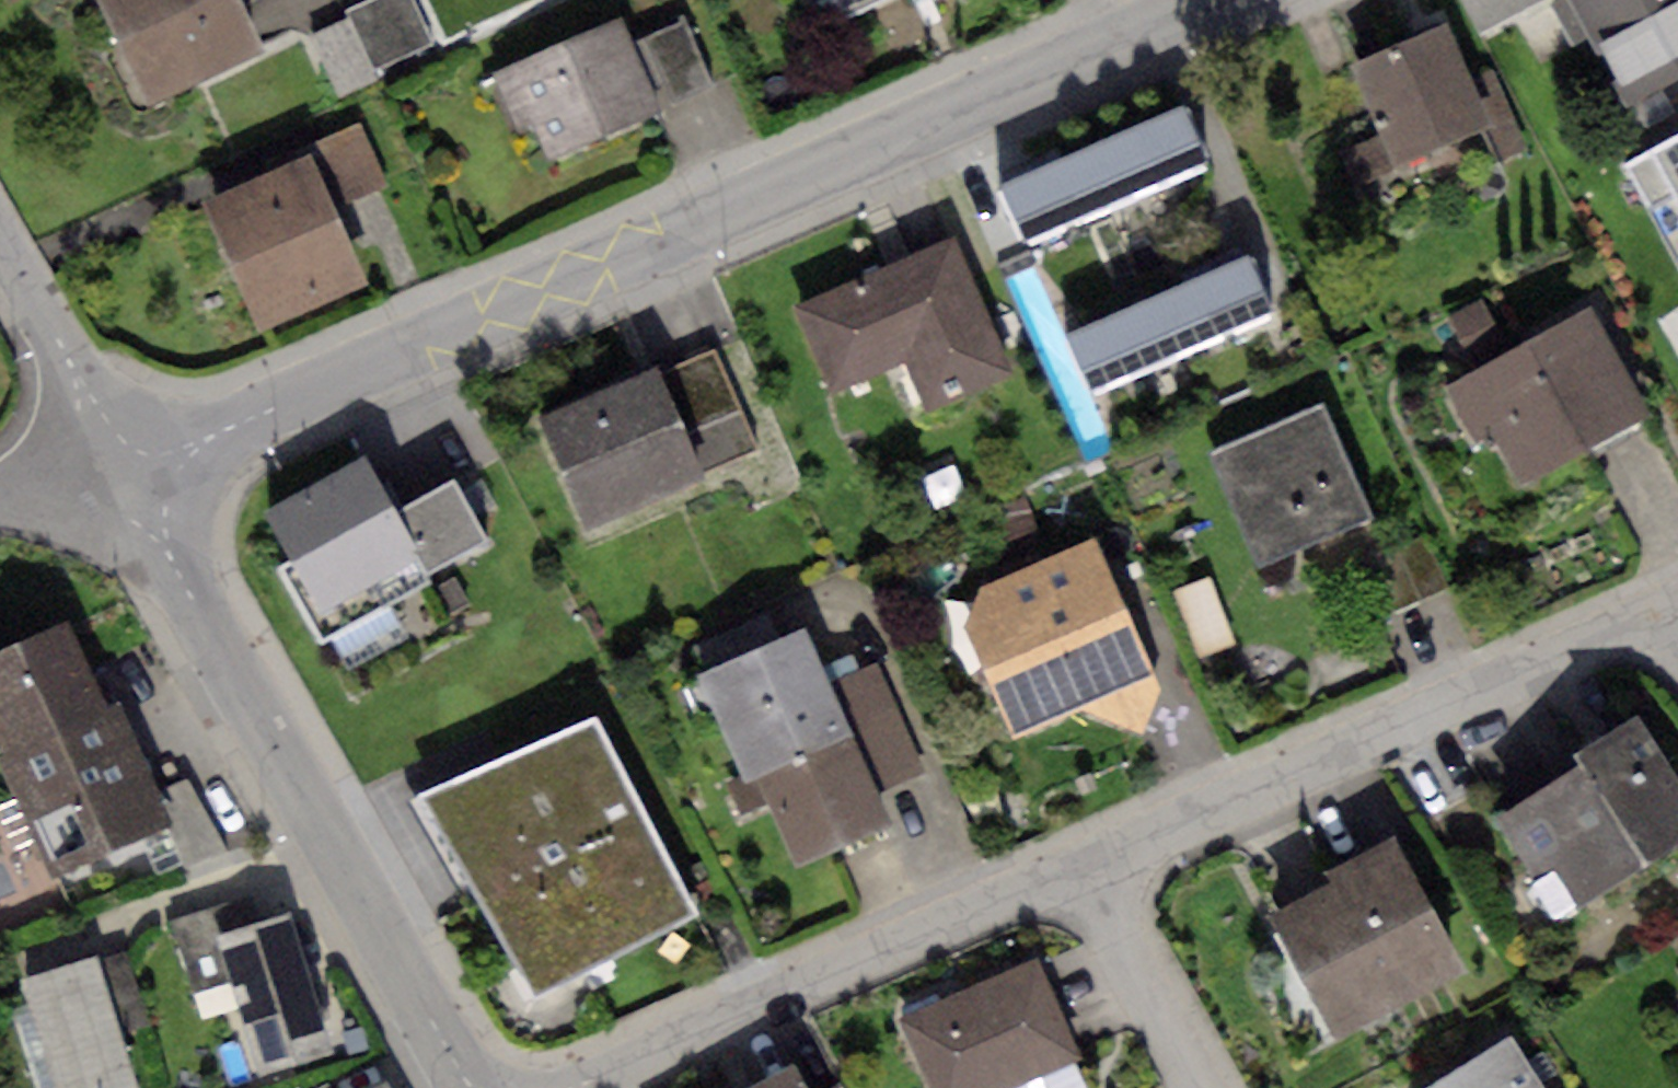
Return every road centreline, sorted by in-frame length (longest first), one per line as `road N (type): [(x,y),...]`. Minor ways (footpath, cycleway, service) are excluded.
road 1 (residential): [(1166,0),(501,300),(124,452)]
road 2 (residential): [(469,1087),(124,452)]
road 3 (residential): [(1103,853),(1662,607)]
road 4 (residential): [(585,1087),(1103,853)]
road 5 (residential): [(1103,853),(1136,953),(1211,1087)]
road 6 (residential): [(0,240),(124,452)]
road 7 (residential): [(124,452),(0,476)]

